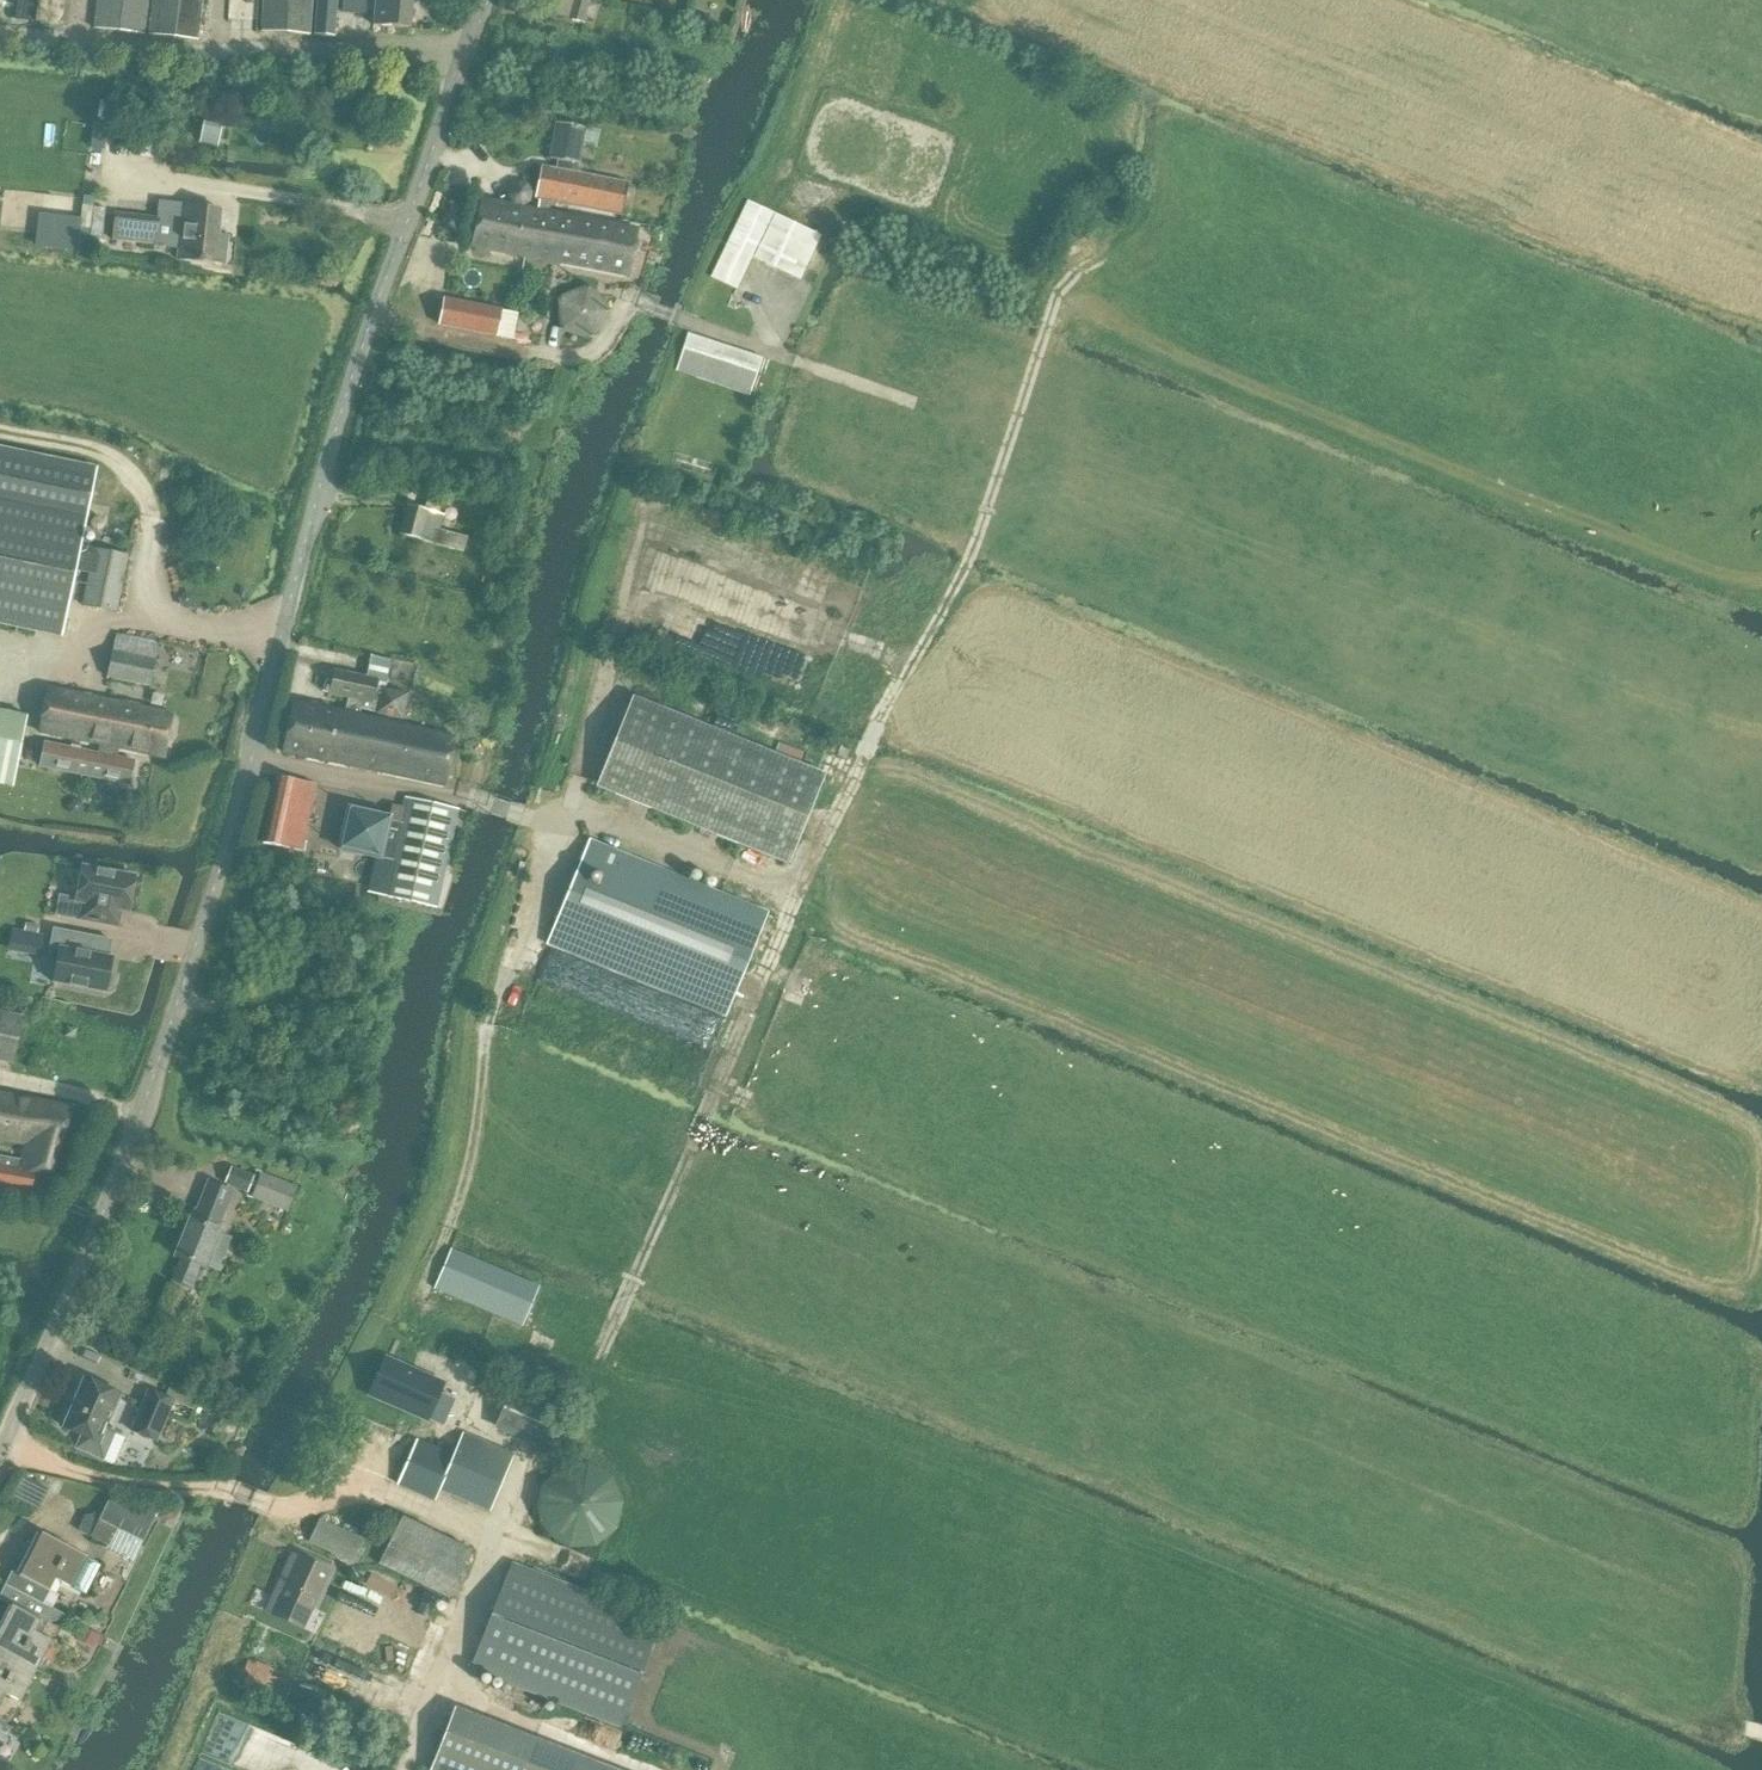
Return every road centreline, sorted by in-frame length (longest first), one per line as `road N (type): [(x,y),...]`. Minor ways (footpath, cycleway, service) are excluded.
road 1 (track): [(598,1361),(786,899),(948,603),(1054,306),(1074,298),(1106,305),(1151,346),(1725,582),(1761,588)]
road 2 (unclassified): [(0,1460),(139,1118),(251,761),(340,411),(486,0)]
road 3 (track): [(447,1232),(475,1130),(486,1021),(556,820)]

